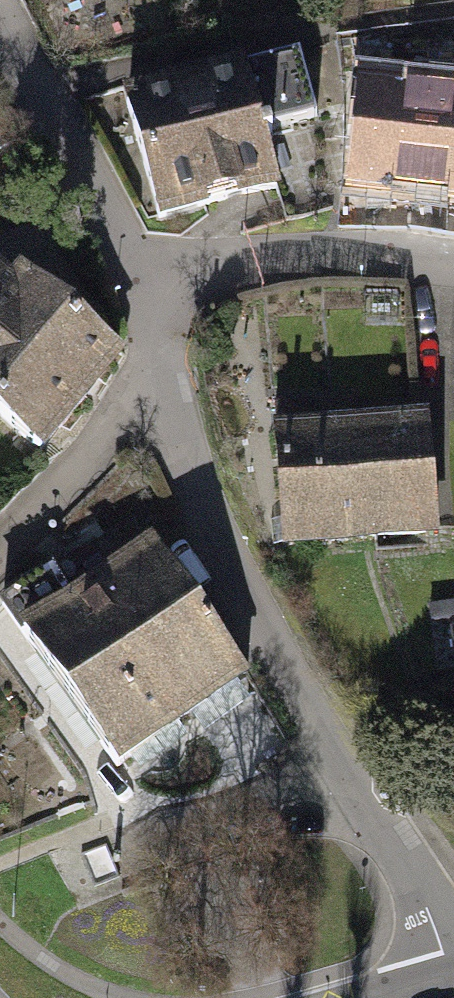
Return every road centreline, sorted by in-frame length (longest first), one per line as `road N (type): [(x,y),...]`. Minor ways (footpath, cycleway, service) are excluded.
road 1 (residential): [(164,363),(198,497),(453,950)]
road 2 (residential): [(453,272),(350,260),(145,281)]
road 3 (residential): [(0,19),(145,281)]
road 4 (residential): [(164,363),(0,561)]

